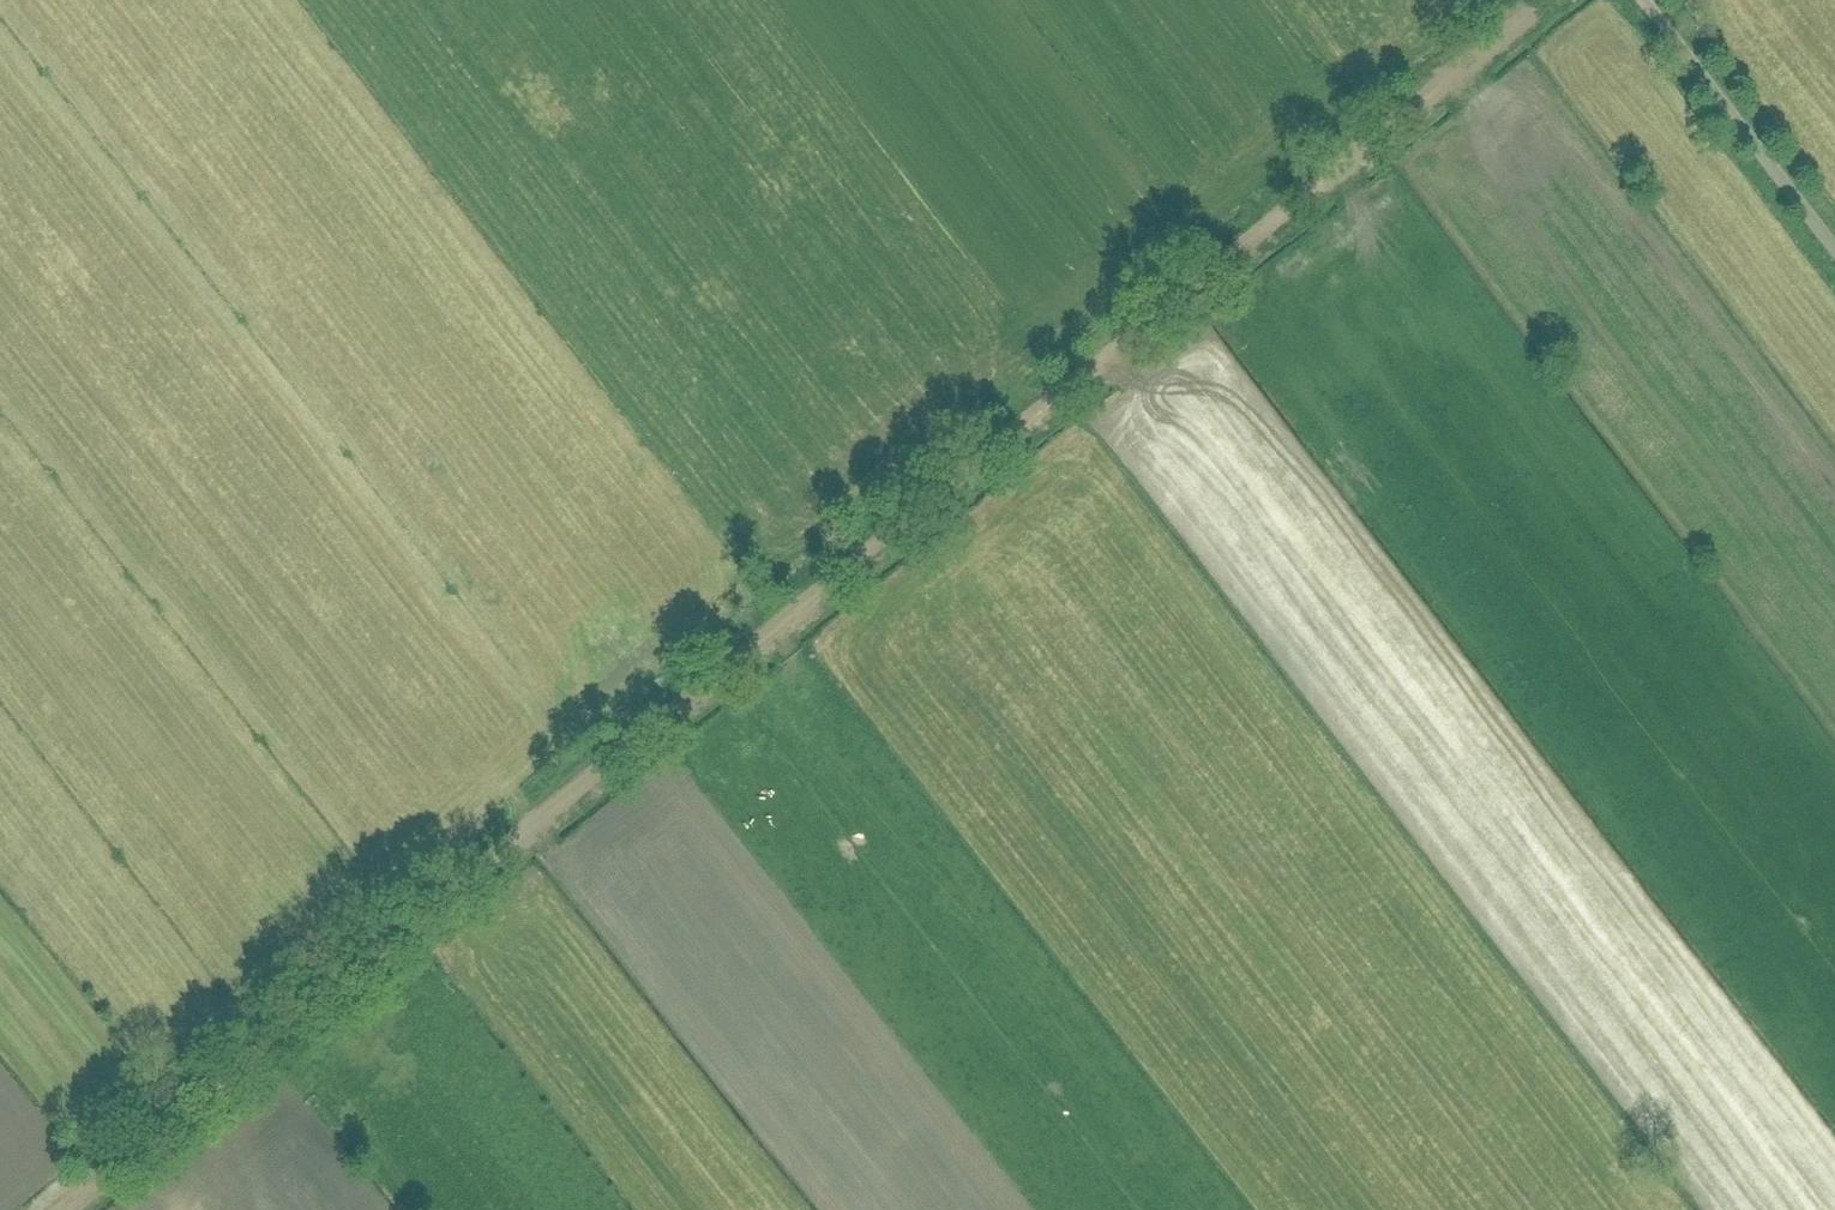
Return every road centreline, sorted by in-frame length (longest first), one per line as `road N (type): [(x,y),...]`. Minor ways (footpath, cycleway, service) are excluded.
road 1 (track): [(57,1209),(1542,0)]
road 2 (unclassified): [(1834,250),(1643,0)]

